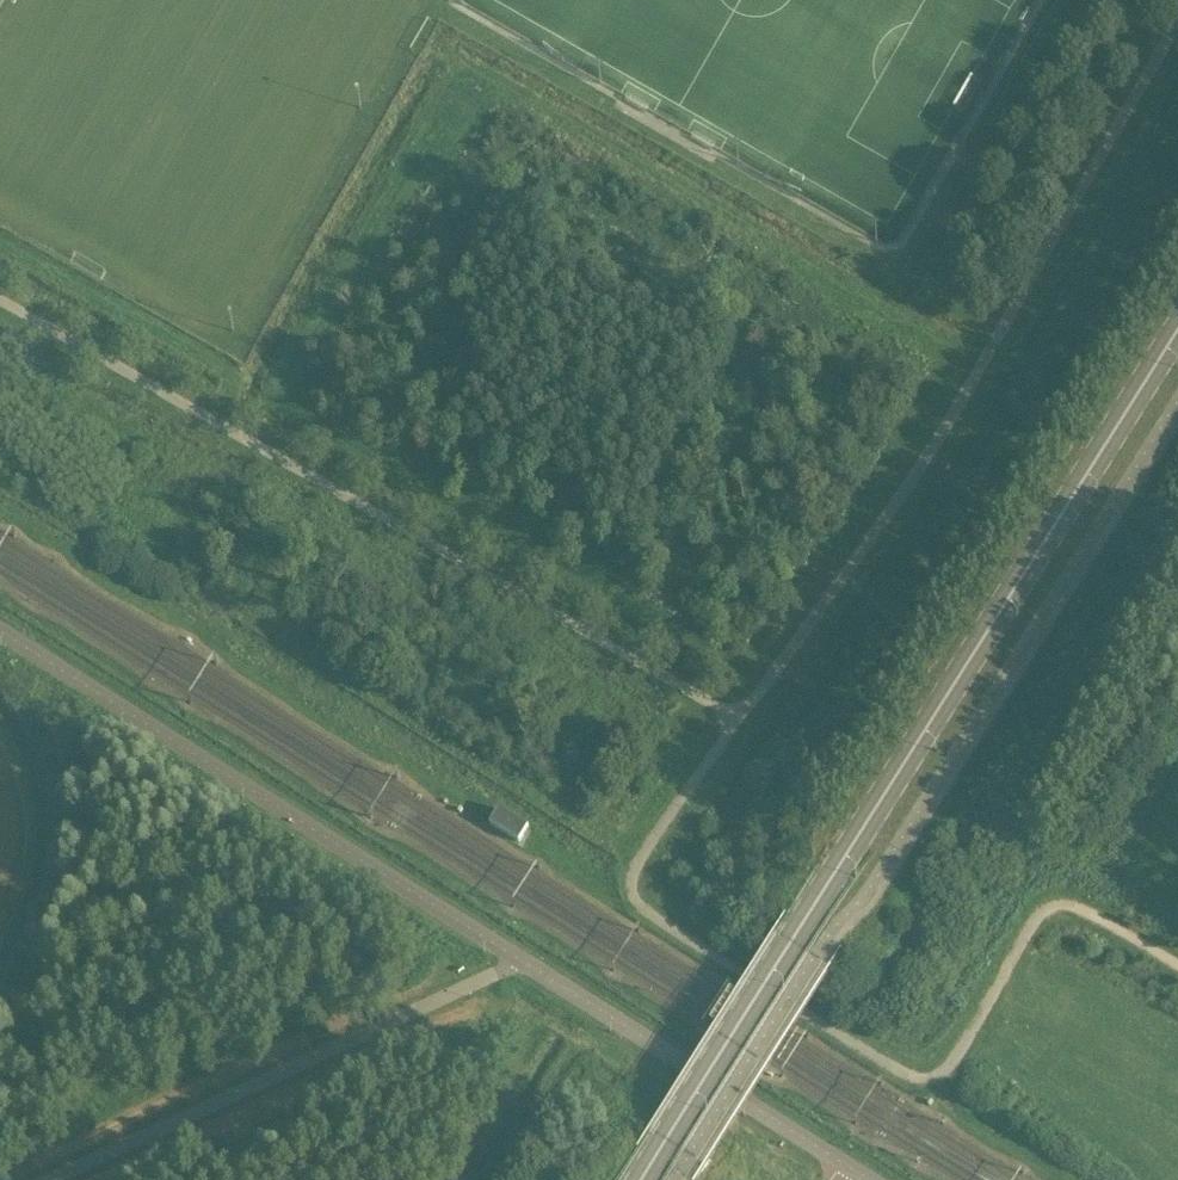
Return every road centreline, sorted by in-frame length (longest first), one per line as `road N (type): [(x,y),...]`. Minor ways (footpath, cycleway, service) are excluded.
road 1 (tertiary): [(642,1179),(1177,337)]
road 2 (unclassified): [(873,1179),(521,961)]

